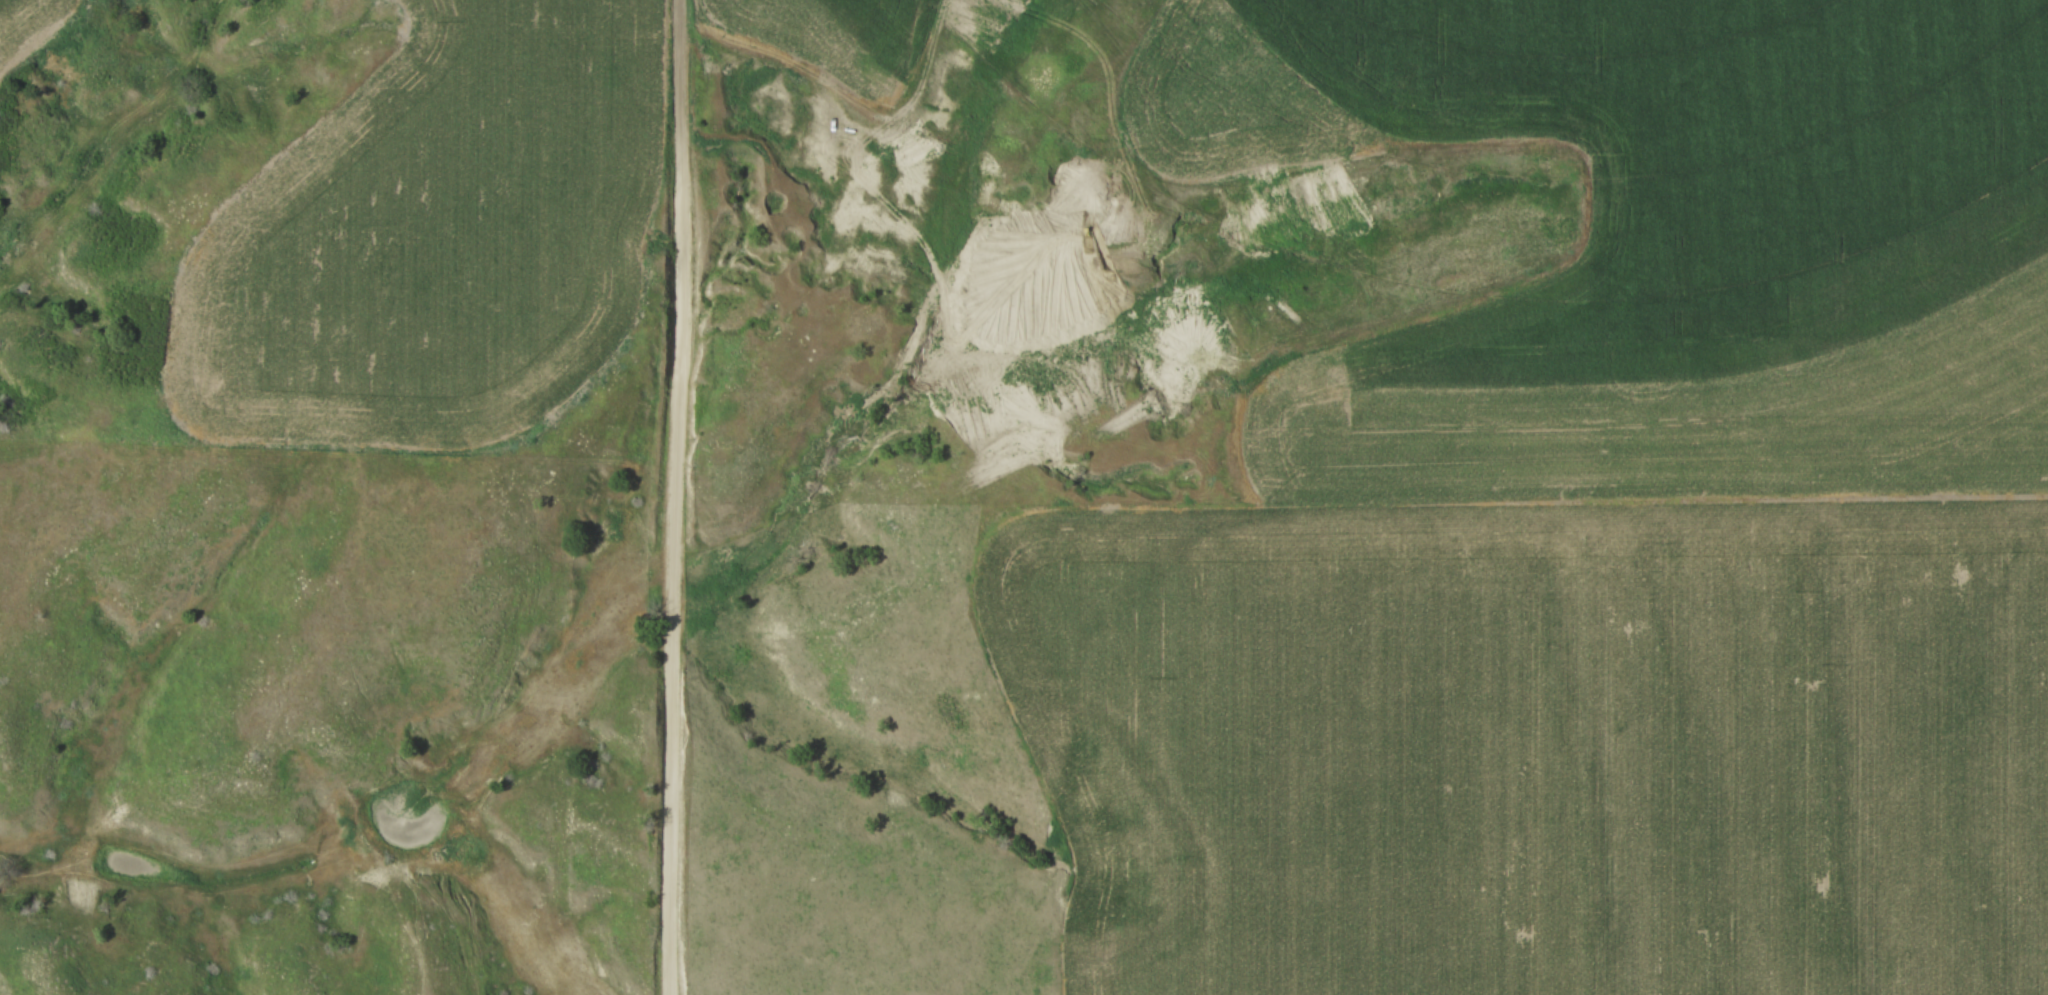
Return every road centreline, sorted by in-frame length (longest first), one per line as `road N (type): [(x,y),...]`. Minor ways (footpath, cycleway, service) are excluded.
road 1 (residential): [(672,994),(675,576),(693,284),(683,0)]

